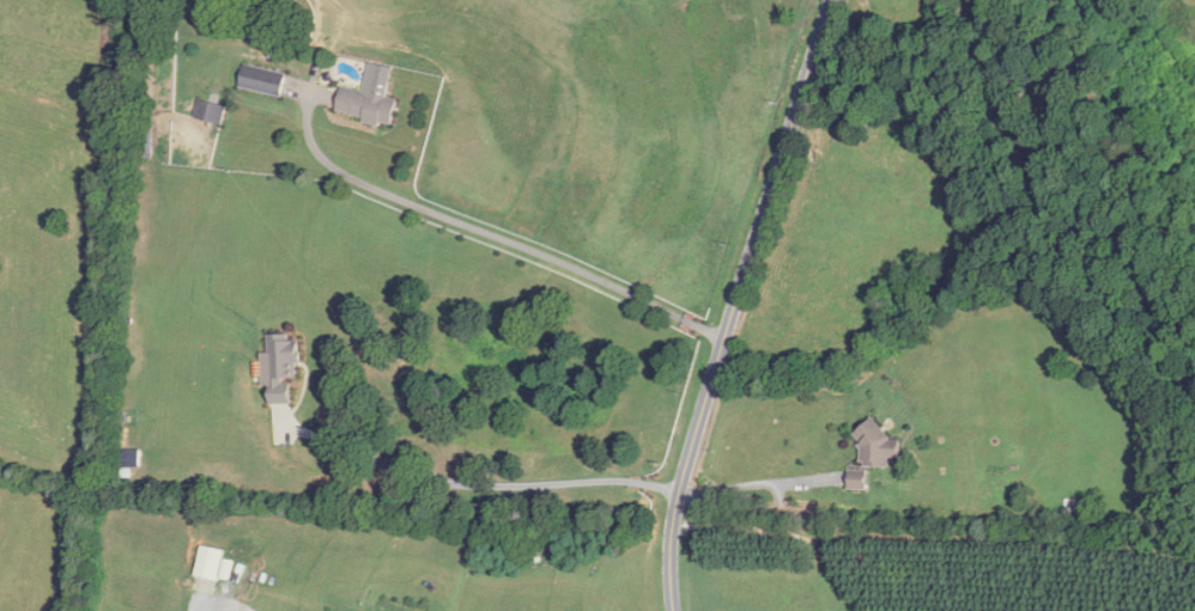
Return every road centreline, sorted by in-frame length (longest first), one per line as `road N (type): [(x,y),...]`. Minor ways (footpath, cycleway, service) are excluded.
road 1 (residential): [(675,610),(679,497),(831,0)]

